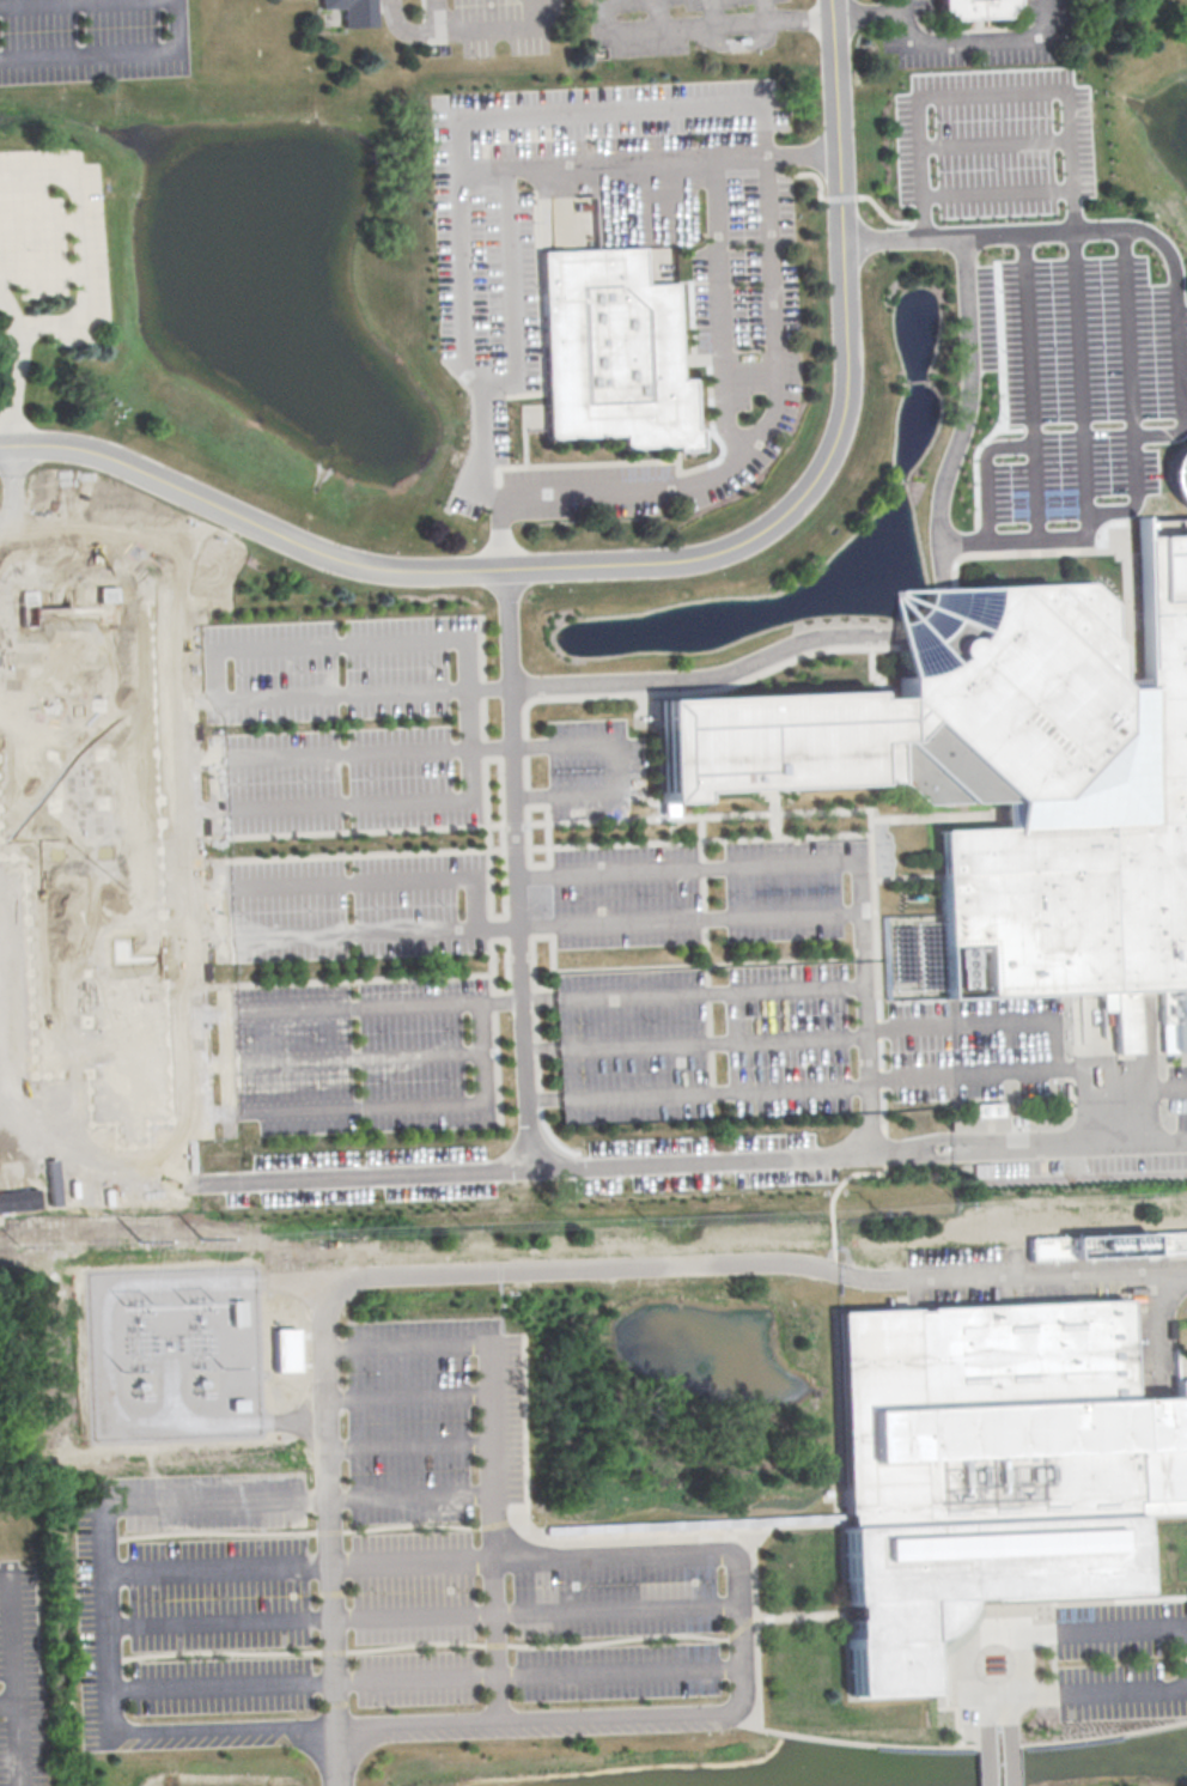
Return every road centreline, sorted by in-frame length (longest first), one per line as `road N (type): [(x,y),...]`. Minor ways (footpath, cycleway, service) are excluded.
road 1 (residential): [(831,0),(847,395),(814,481),(747,539),(686,559),(395,570),(235,515),(133,466),(63,445),(0,445)]
road 2 (residential): [(507,567),(515,687),(699,678),(821,637),(906,632),(923,622),(941,595),(939,493),(969,396),(964,237),(844,242)]

